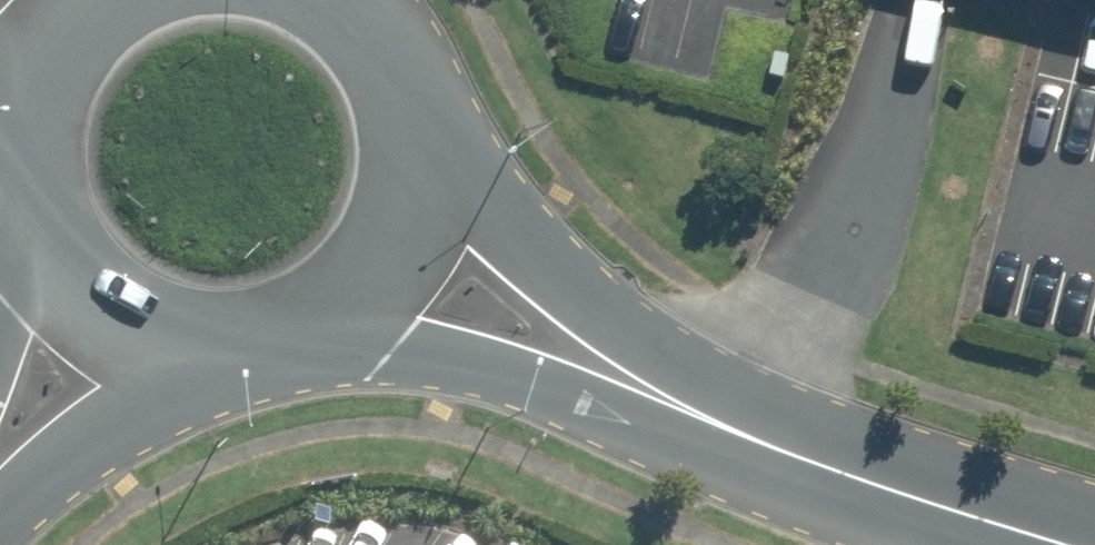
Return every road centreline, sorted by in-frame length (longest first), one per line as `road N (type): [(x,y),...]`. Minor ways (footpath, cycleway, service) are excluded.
road 1 (secondary): [(395,123),(758,445)]
road 2 (secondary): [(758,445),(289,337)]
road 3 (secondary): [(758,445),(1047,544)]
road 4 (unclassified): [(246,346),(0,505)]
road 5 (secondary): [(54,166),(65,113),(92,66),(131,29),(180,7),(234,0)]
road 6 (secondary): [(395,123),(403,175),(395,227),(371,274),(335,311),(289,337)]
road 7 (secondary): [(246,346),(198,345),(153,330),(114,305),(83,269),(63,227)]
road 8 (secondary): [(234,0),(287,10),(334,36),(372,75),(395,123)]
road 9 (unclassified): [(0,360),(63,227)]

